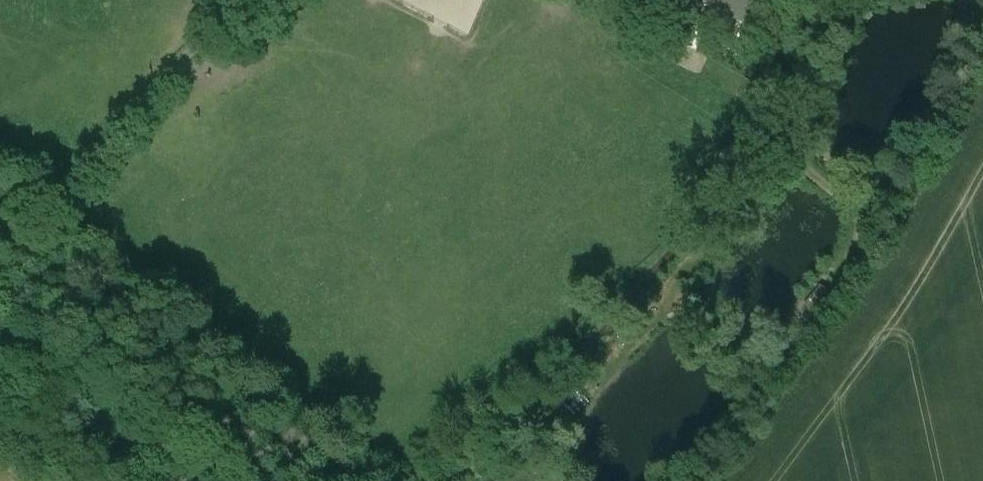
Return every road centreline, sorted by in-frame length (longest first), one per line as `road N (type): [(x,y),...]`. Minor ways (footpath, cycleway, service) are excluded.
road 1 (track): [(839,0),(788,158),(597,376)]
road 2 (track): [(243,0),(36,215),(0,238)]

